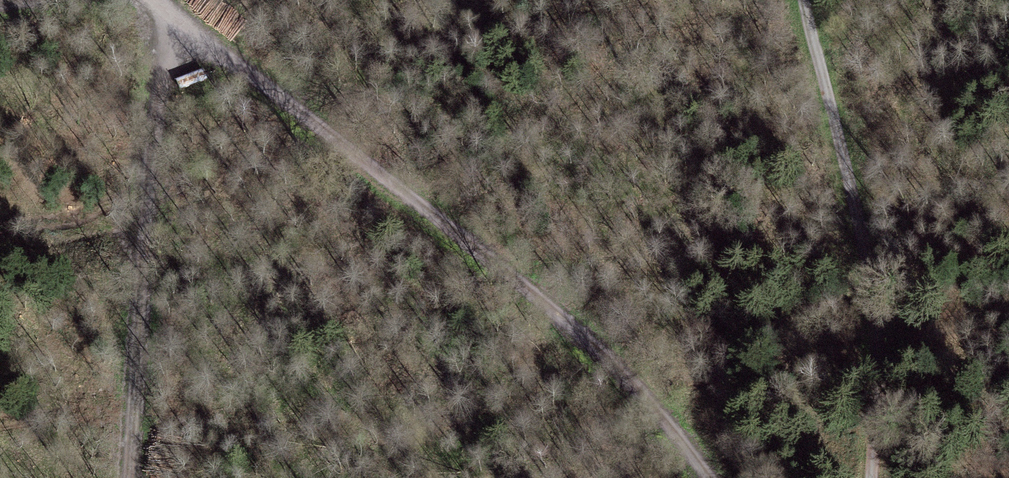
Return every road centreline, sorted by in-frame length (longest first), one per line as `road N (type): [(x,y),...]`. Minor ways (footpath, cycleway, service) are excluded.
road 1 (track): [(154,0),(572,321),(712,477)]
road 2 (track): [(875,477),(883,402),(874,298),(808,0)]
road 3 (track): [(129,477),(155,134),(173,21)]

